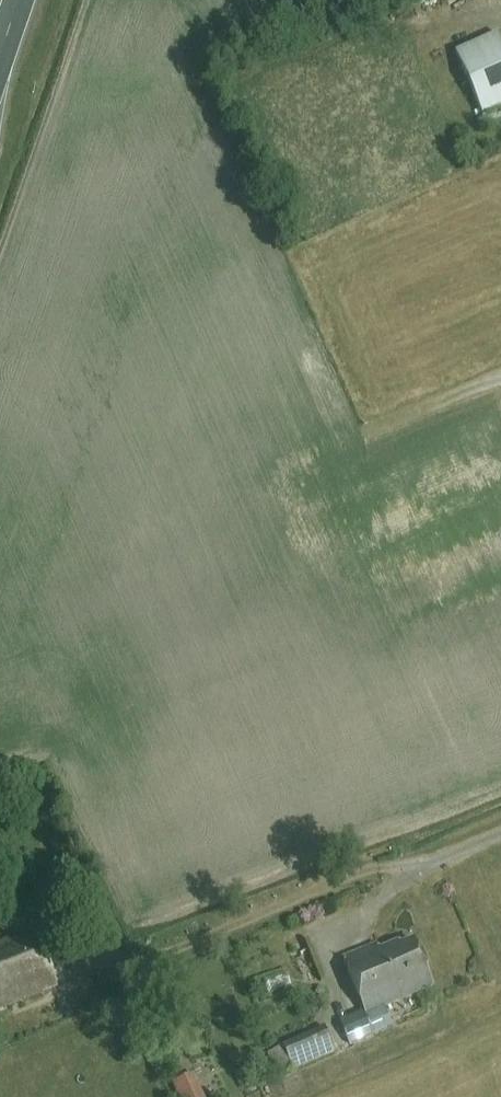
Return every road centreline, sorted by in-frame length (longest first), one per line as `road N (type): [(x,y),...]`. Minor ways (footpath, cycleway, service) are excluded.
road 1 (track): [(408,877),(377,874),(179,952),(93,960)]
road 2 (unclassified): [(326,928),(363,913),(431,865),(500,834)]

